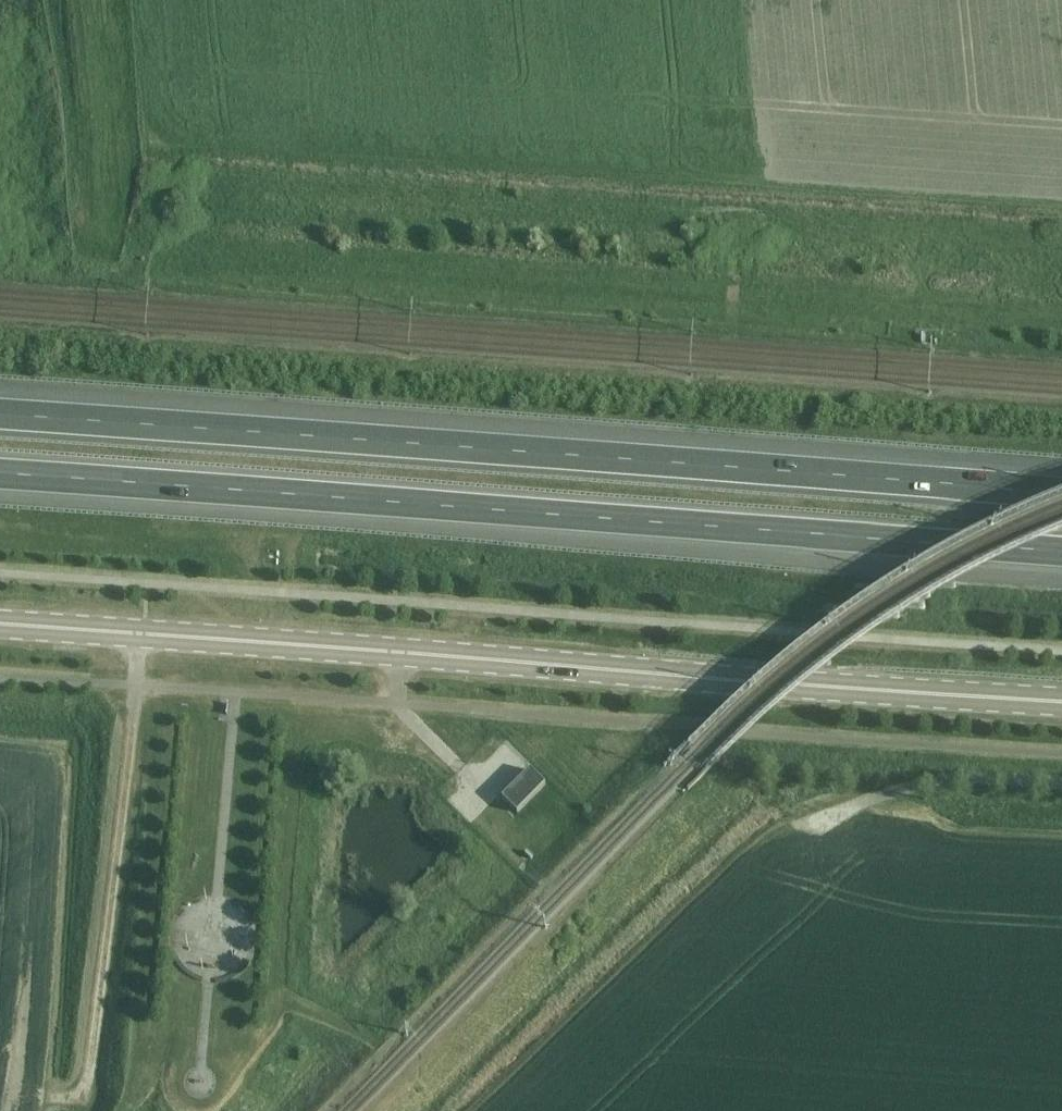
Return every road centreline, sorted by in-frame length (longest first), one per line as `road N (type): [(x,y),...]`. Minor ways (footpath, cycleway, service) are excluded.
road 1 (motorway): [(1061,491),(0,413)]
road 2 (motorway): [(0,475),(1061,551)]
road 3 (secondary): [(1061,703),(145,633)]
road 4 (track): [(145,633),(86,1085),(74,1097),(31,1094)]
road 5 (track): [(1061,778),(966,773),(906,783),(837,810)]
road 6 (secondary): [(0,623),(145,633)]

